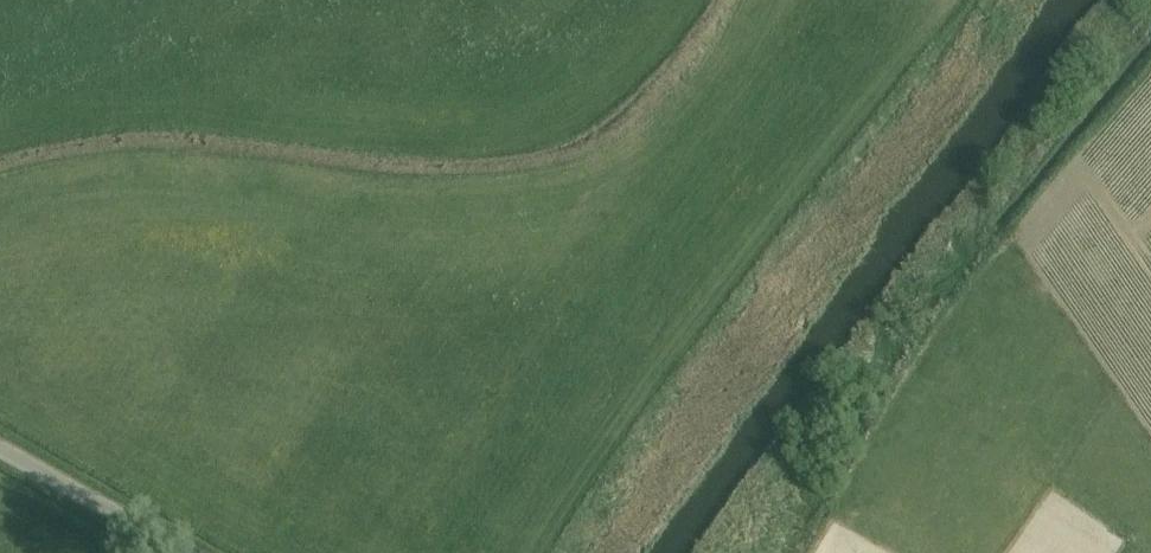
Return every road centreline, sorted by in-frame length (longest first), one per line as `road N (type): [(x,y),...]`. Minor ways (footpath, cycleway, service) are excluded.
road 1 (unclassified): [(186,552),(0,450)]

